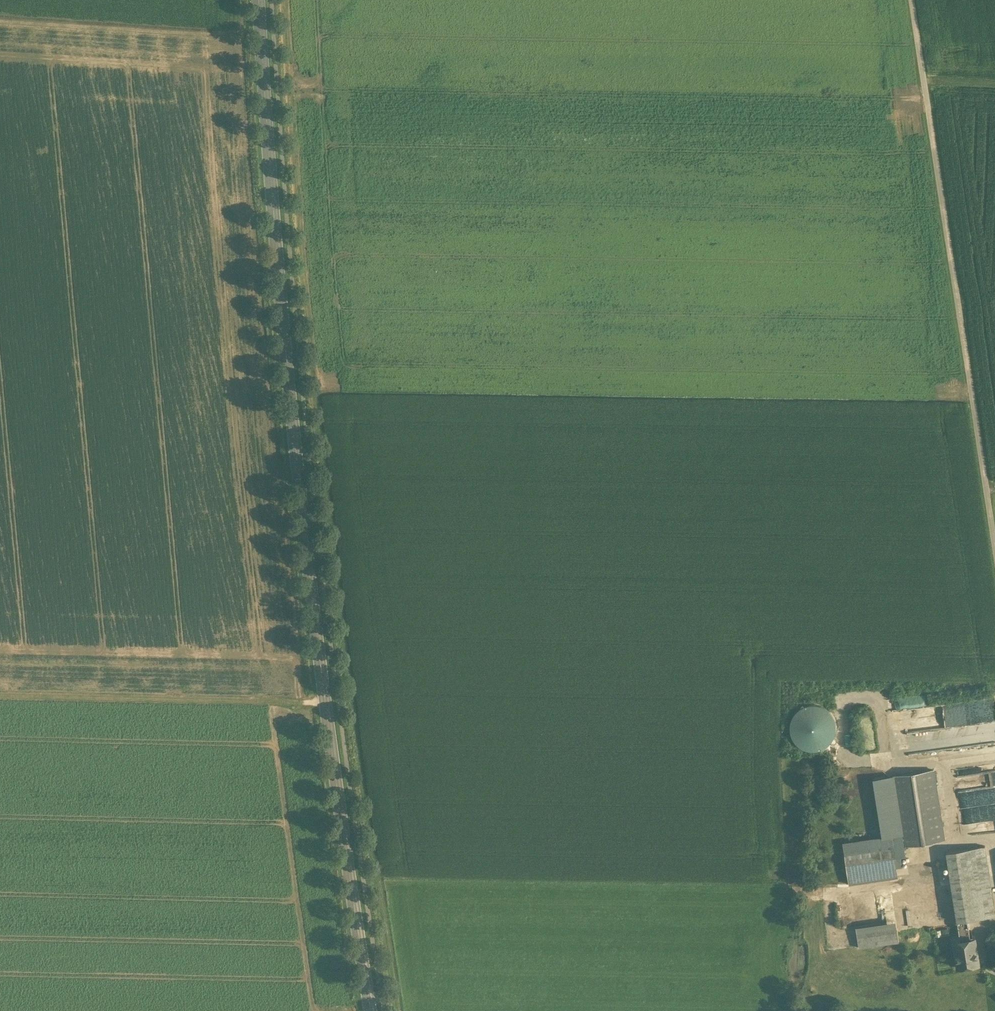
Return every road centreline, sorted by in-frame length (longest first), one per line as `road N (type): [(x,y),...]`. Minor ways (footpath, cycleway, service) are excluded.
road 1 (secondary): [(259,0),(309,572),(371,1010)]
road 2 (unclassified): [(913,0),(994,541)]

